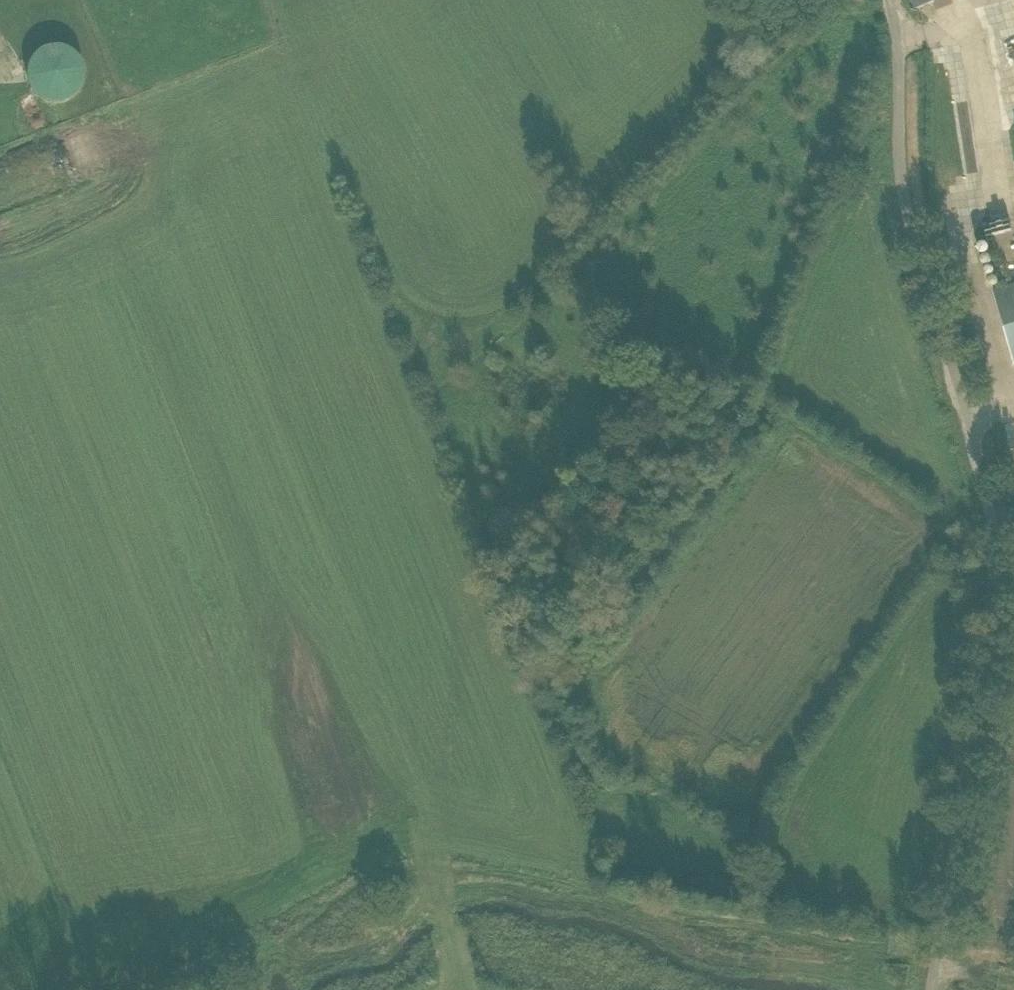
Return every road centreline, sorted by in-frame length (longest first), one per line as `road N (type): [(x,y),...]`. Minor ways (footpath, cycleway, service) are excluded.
road 1 (unclassified): [(932,989),(997,597),(989,503),(911,234),(890,0)]
road 2 (track): [(900,145),(871,150),(758,417)]
road 3 (track): [(443,868),(356,885),(275,952),(193,989)]
road 4 (track): [(601,448),(654,456),(710,447),(745,436),(758,417)]

